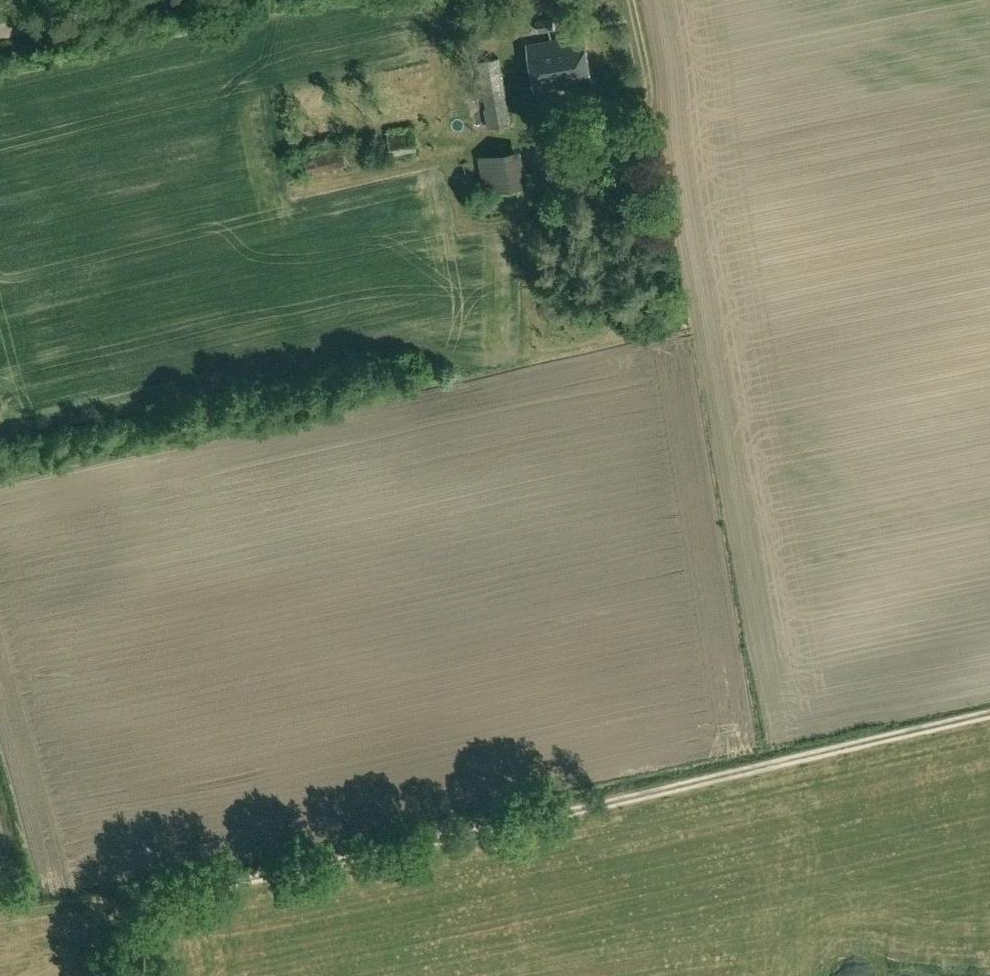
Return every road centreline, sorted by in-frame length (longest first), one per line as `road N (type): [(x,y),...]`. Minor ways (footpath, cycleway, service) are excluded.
road 1 (unclassified): [(0,31),(141,0)]

